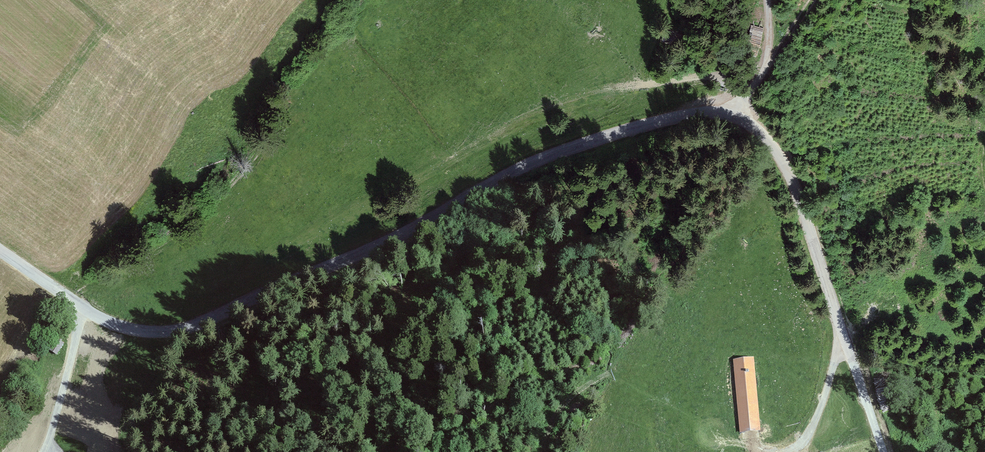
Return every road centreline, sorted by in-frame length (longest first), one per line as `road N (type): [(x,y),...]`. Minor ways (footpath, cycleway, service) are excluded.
road 1 (unclassified): [(735,109),(701,108),(517,172),(171,330),(112,323),(0,252)]
road 2 (track): [(60,293),(58,398),(34,451)]

